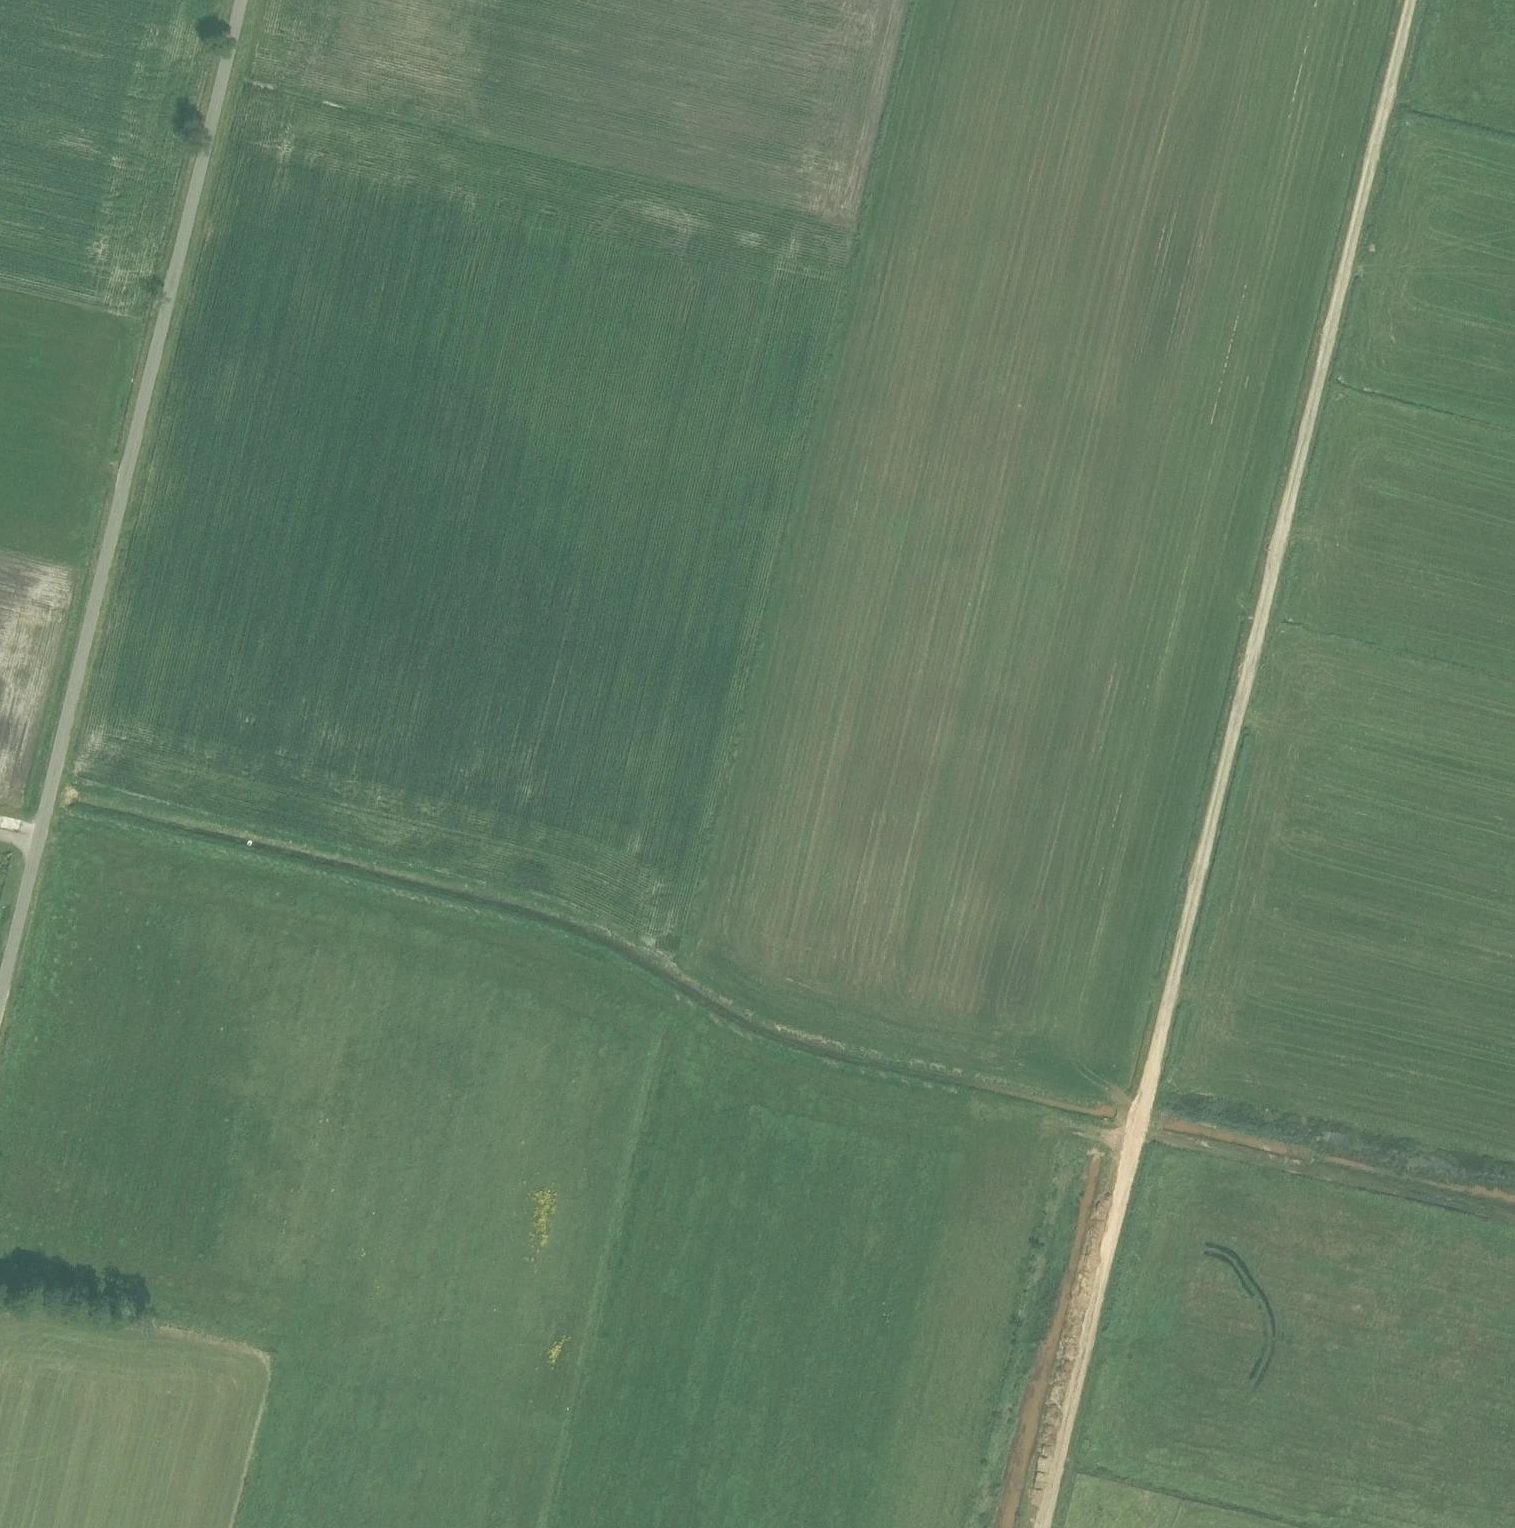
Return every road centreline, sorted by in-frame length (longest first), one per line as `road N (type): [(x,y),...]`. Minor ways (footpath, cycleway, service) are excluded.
road 1 (track): [(1042,1527),(1408,0)]
road 2 (unclassified): [(0,1000),(240,0)]
road 3 (track): [(1514,1217),(1136,1134),(1110,1138),(987,1112)]

